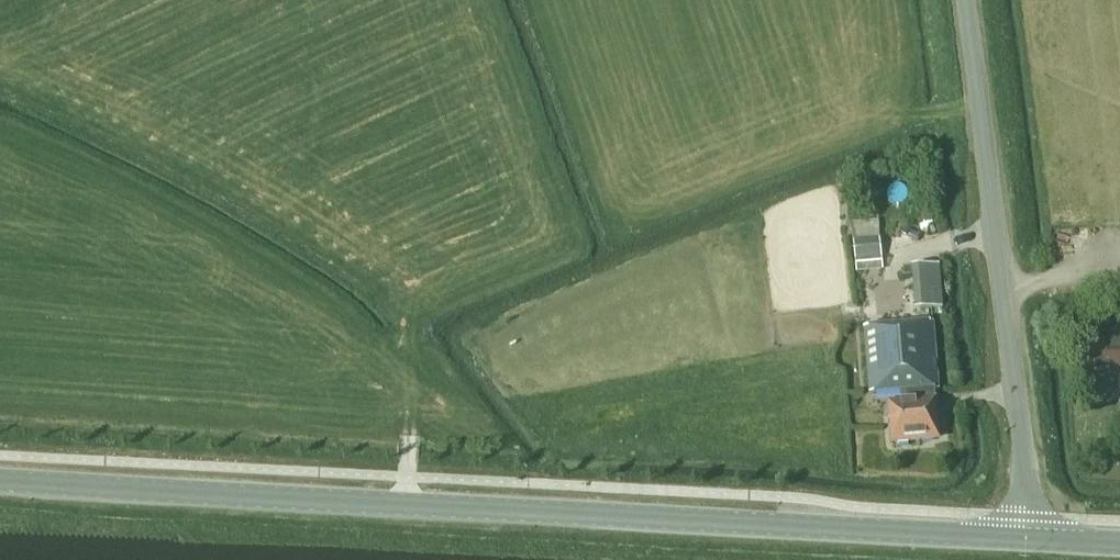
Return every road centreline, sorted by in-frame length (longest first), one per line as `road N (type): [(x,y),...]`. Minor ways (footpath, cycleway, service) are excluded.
road 1 (secondary): [(0,480),(1031,539)]
road 2 (unclassified): [(1031,539),(965,0)]

